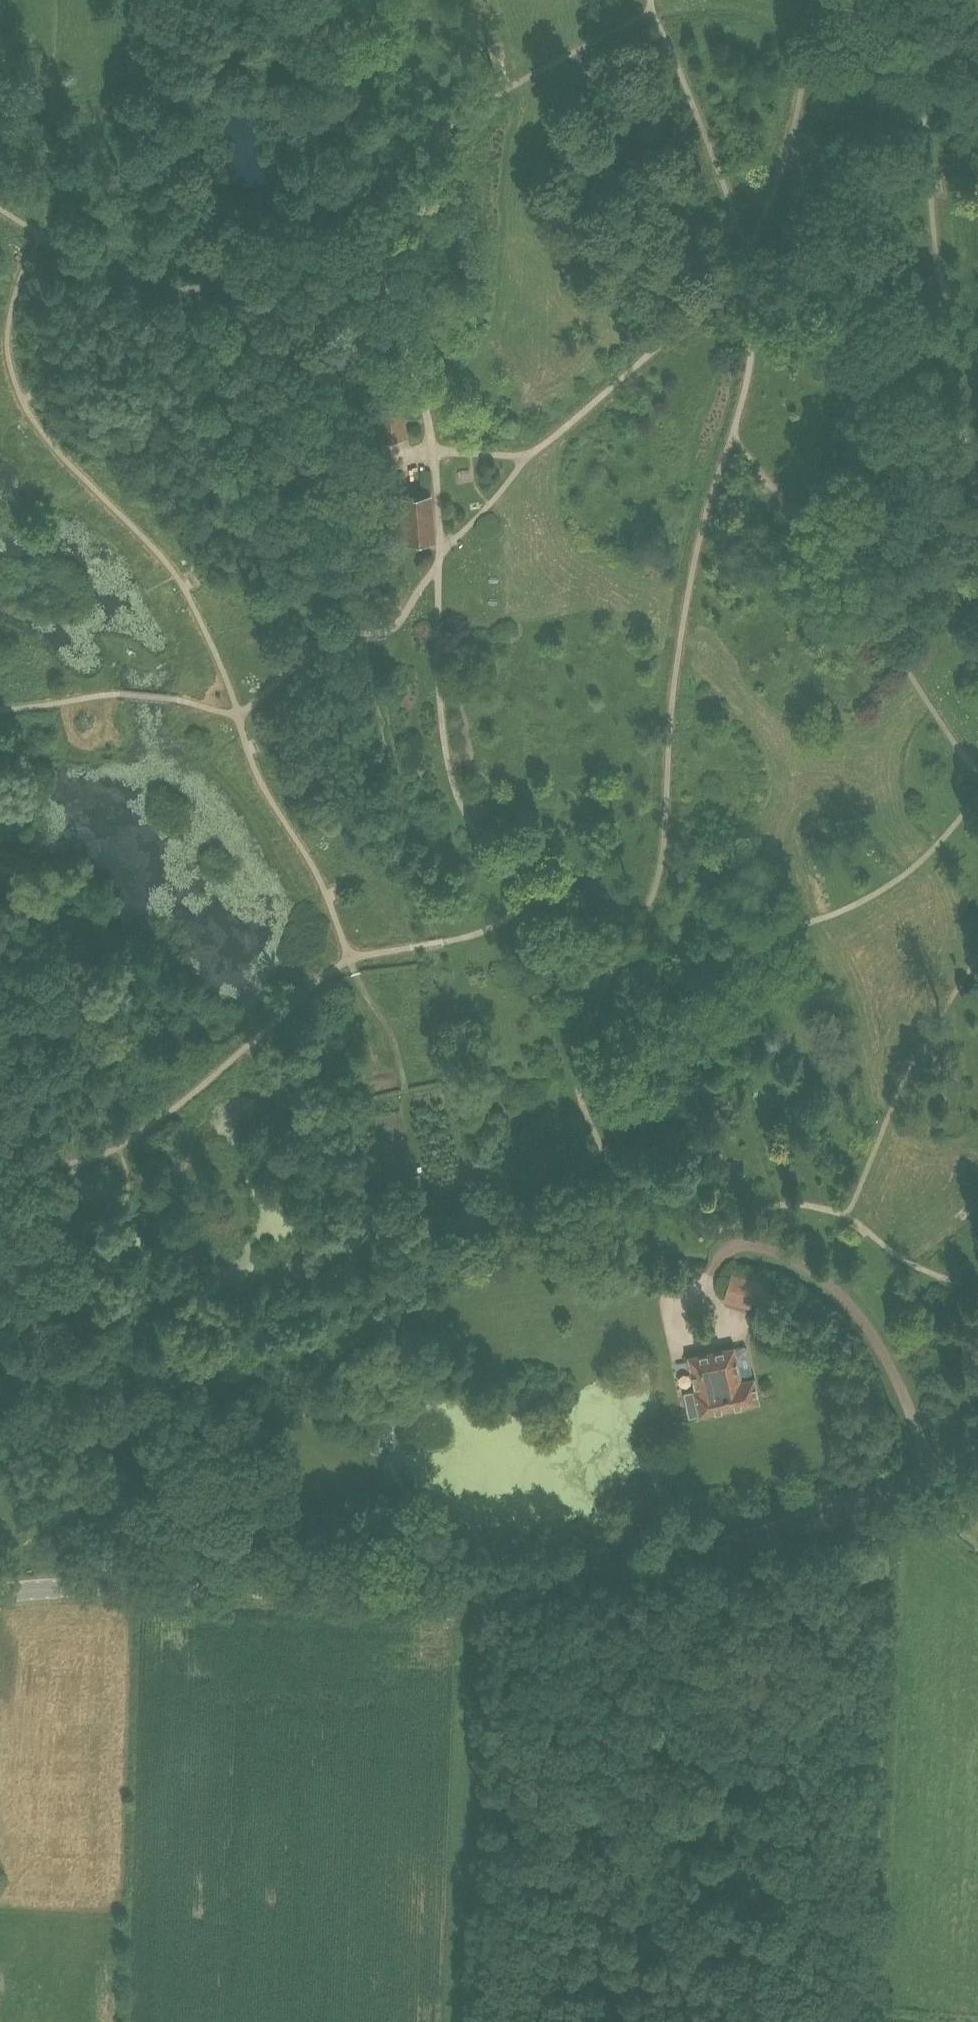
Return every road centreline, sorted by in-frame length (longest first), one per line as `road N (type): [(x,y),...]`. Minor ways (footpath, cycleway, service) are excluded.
road 1 (unclassified): [(0,1593),(91,1586),(474,1590),(591,1581),(744,1538),(977,1453)]
road 2 (track): [(529,1587),(515,2021)]
road 3 (track): [(924,1472),(900,1384),(878,1342),(829,1287),(779,1254),(746,1247),(720,1257),(701,1292)]

